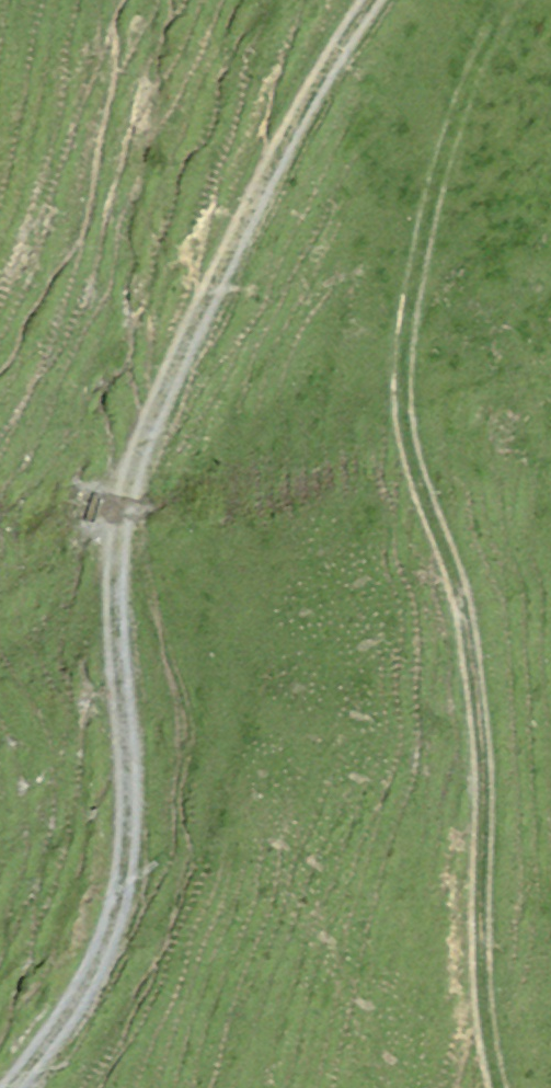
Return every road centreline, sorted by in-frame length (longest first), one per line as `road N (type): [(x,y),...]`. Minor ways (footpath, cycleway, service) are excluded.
road 1 (track): [(385,0),(284,164),(156,423),(118,557),(131,743),(129,919),(75,1040),(33,1087)]
road 2 (track): [(502,1087),(492,954),(498,761),(483,618),(406,420),(438,188),(504,0)]

